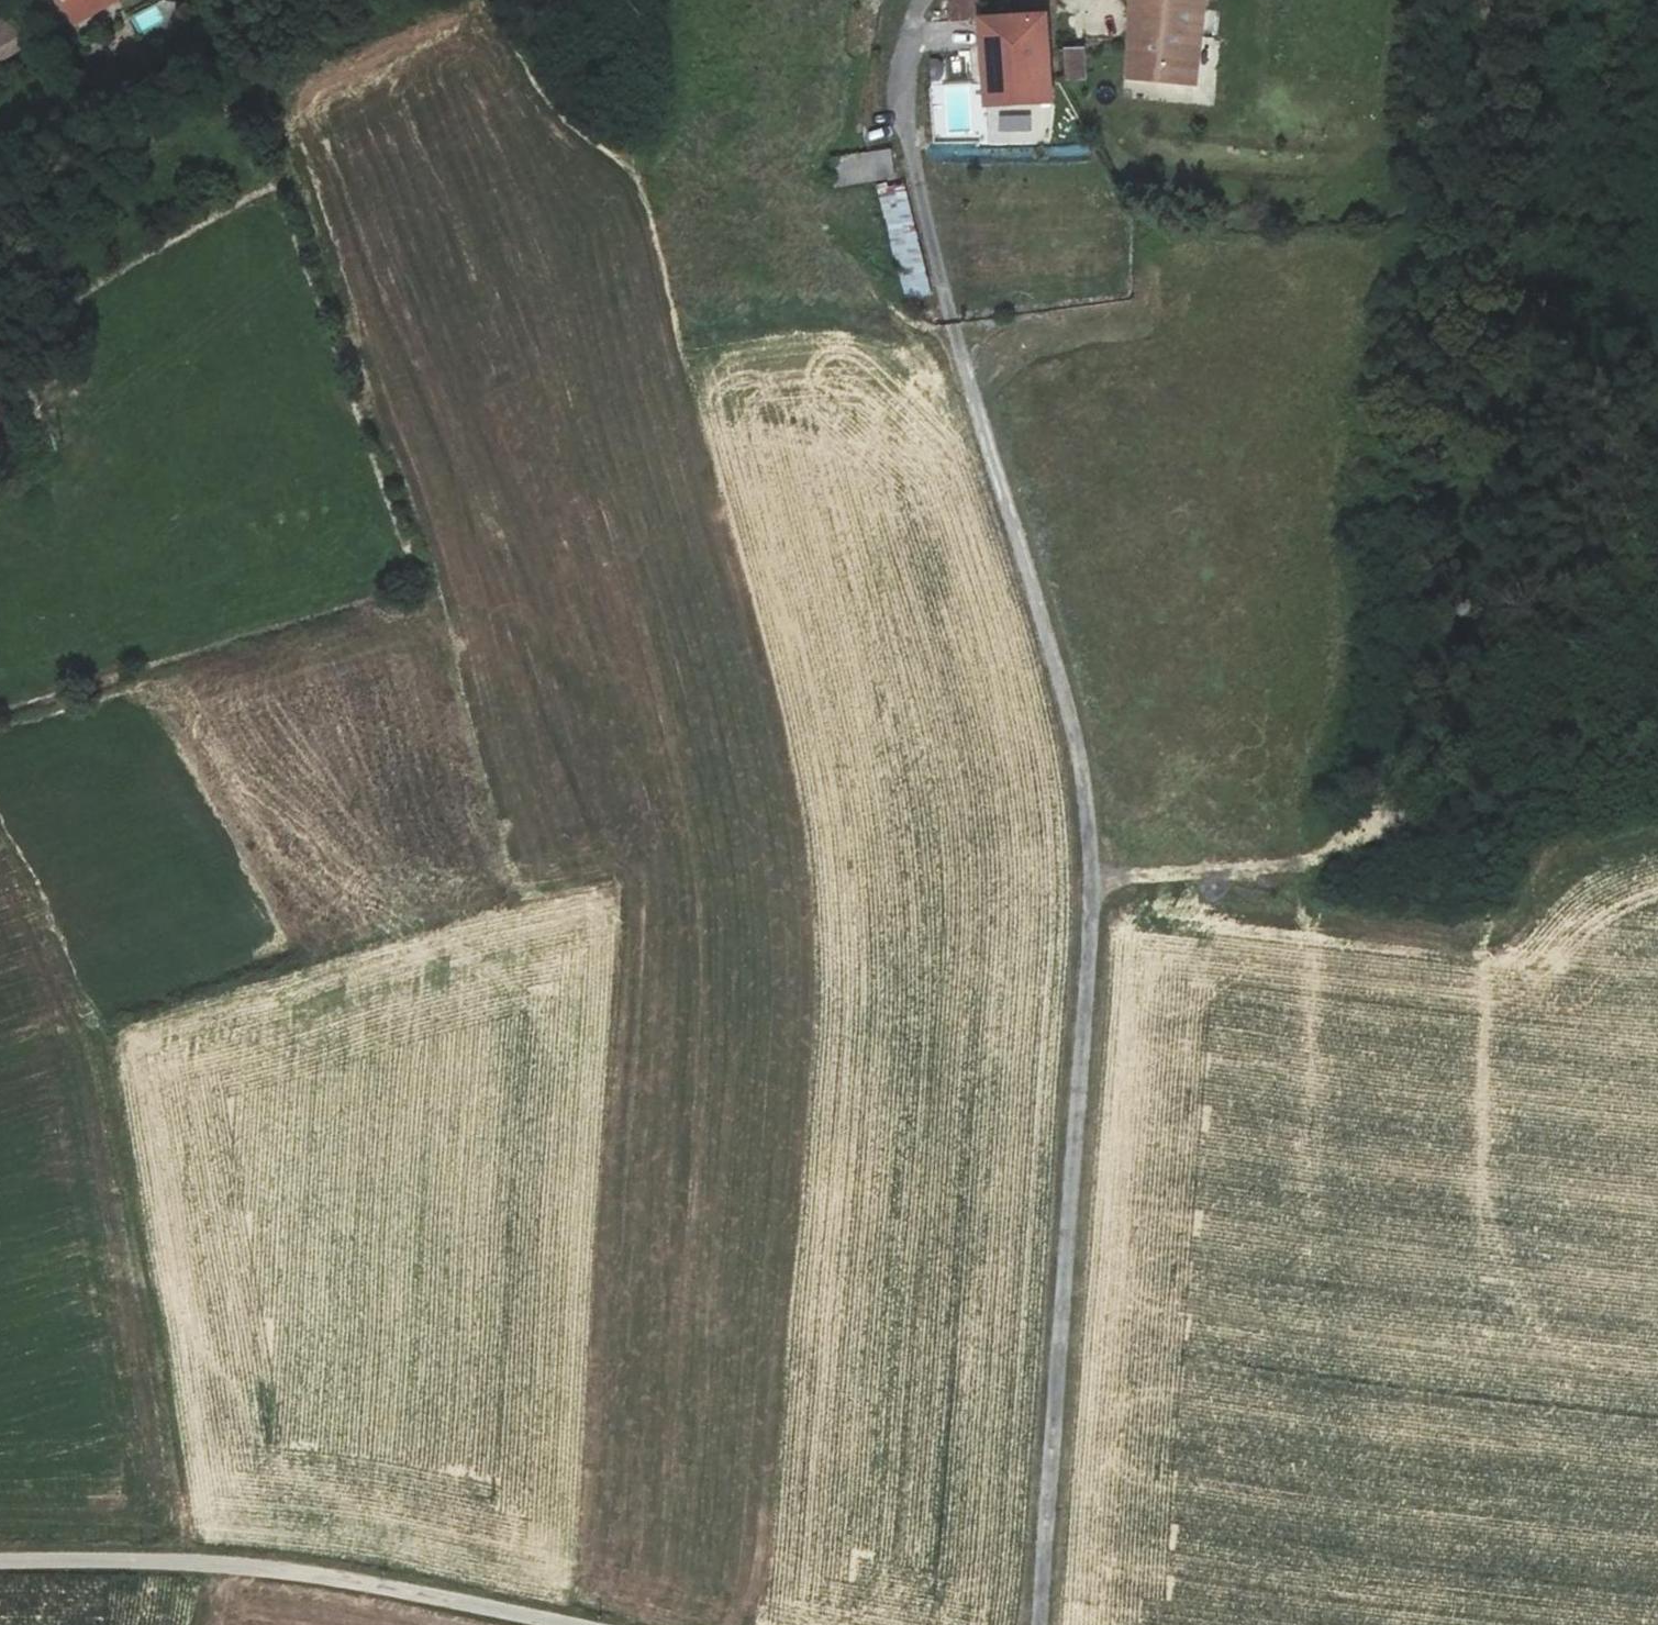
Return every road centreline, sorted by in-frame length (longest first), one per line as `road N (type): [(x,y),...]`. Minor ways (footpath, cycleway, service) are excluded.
road 1 (residential): [(569,1624),(228,1564),(0,1560)]

